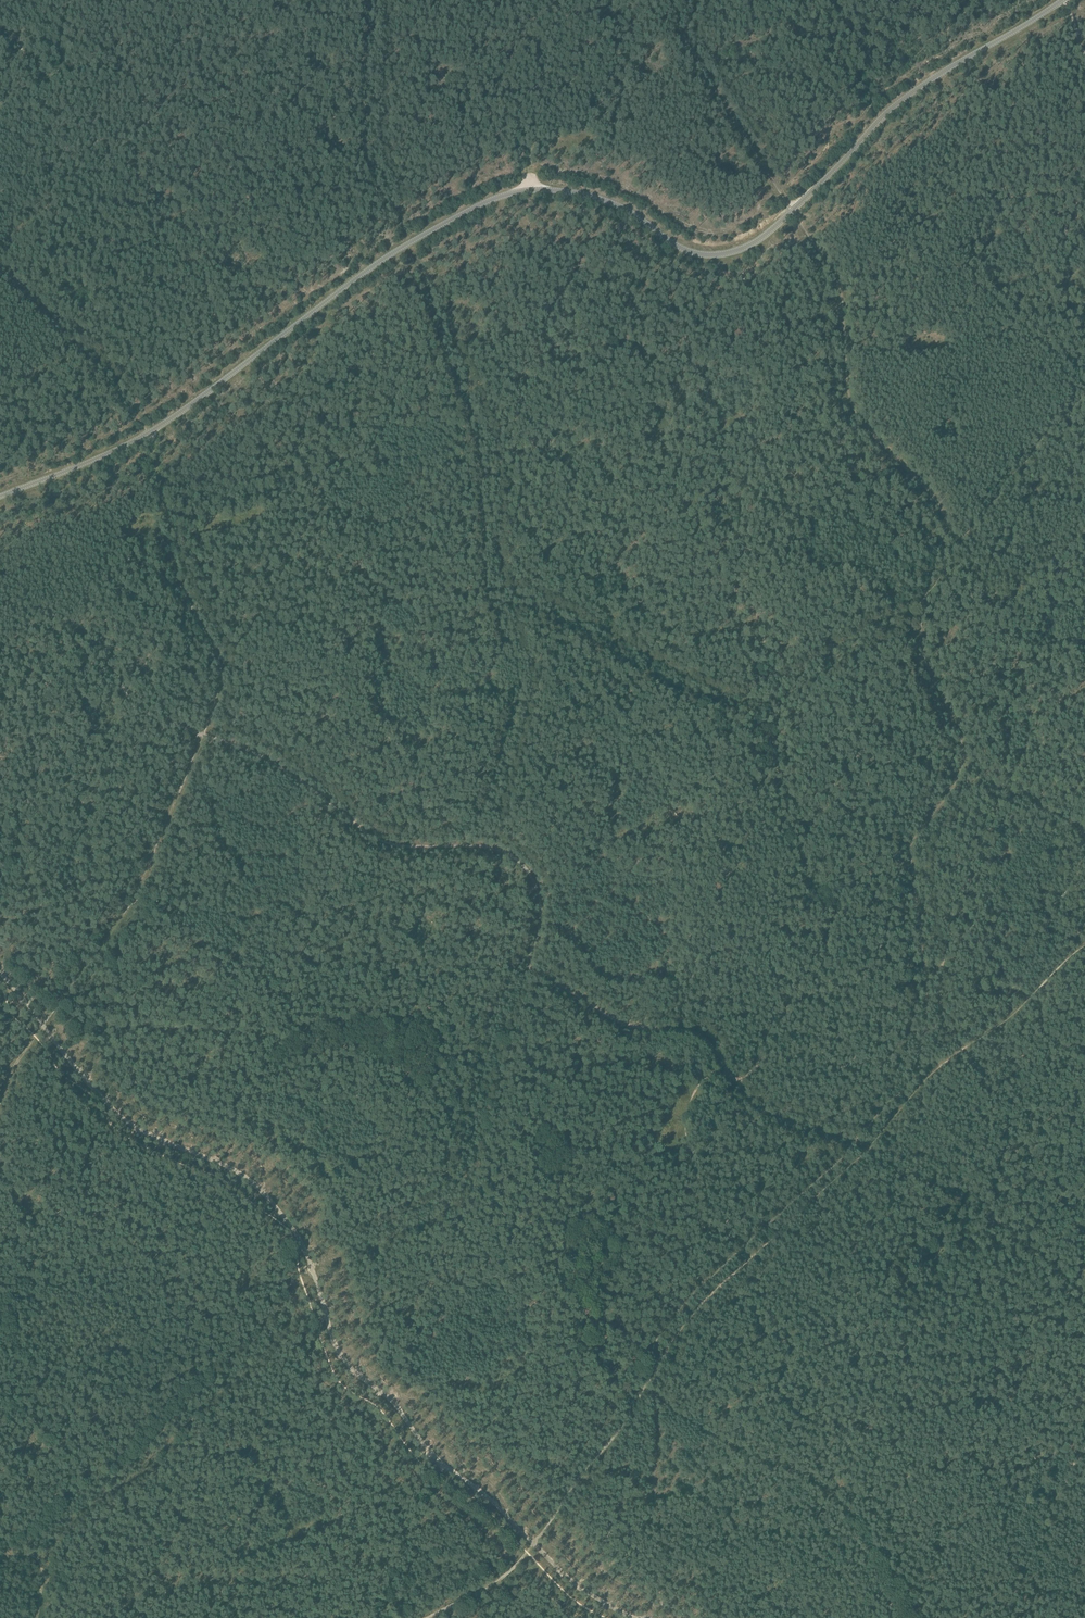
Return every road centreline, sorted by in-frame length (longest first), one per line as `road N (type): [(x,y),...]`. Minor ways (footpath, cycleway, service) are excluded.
road 1 (tertiary): [(0,496),(150,432),(384,259),(503,195),(531,189),(599,196),(680,248),(735,252),(781,222),(889,109),(1063,0)]
road 2 (track): [(0,973),(128,1120),(230,1167),(263,1191),(310,1263),(350,1368),(576,1585),(632,1617)]
road 3 (track): [(0,1103),(24,1053),(124,922),(217,699),(221,671),(176,574),(150,432)]
road 4 (track): [(935,590),(782,692),(779,770),(801,818),(811,874),(835,897),(814,989),(765,1058)]
road 5 (track): [(748,1259),(689,1320),(536,1545),(477,1594),(428,1617)]
road 6 (track): [(1084,949),(951,1058),(748,1259)]
road 7 (track): [(203,735),(270,761),(380,841),(489,848),(516,859),(538,890),(540,929),(528,959)]
road 8 (track): [(1084,1295),(940,1174),(757,1108),(739,1081)]
road 9 (track): [(919,1617),(831,1491),(704,1432),(652,1391)]
road 10 (track): [(528,959),(496,1027),(474,1142),(447,1202)]
road 11 (track): [(728,1070),(706,1037),(639,1031),(541,976),(528,959)]
road 12 (track): [(728,1070),(699,1086),(686,1123),(688,1143),(748,1259)]
road 13 (track): [(924,1033),(874,1049),(849,1071),(765,1058),(747,1080),(728,1070)]

